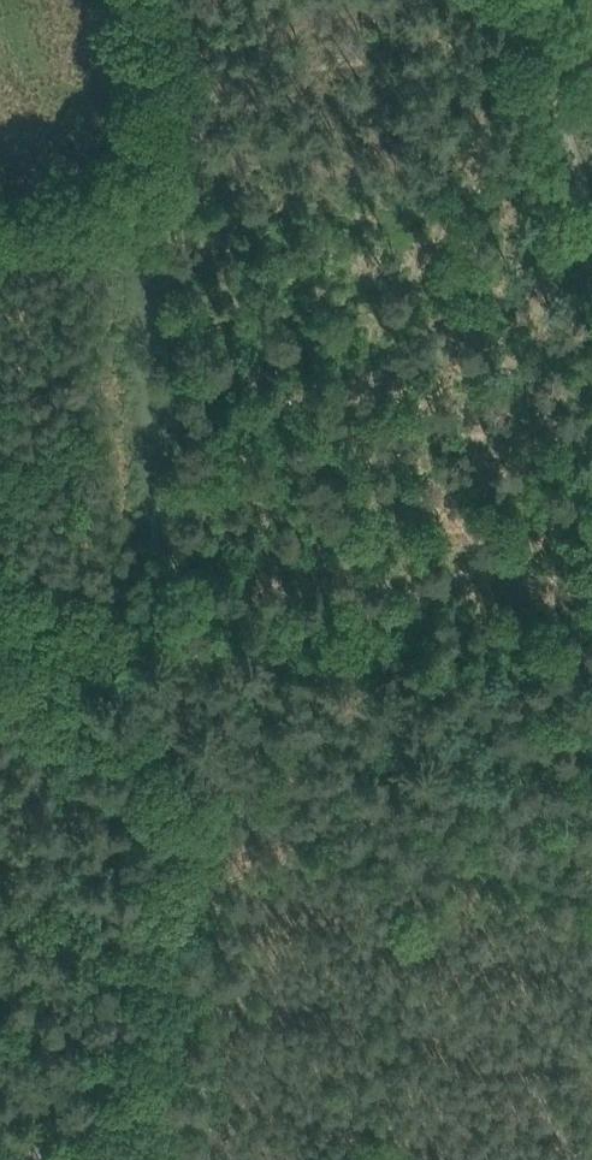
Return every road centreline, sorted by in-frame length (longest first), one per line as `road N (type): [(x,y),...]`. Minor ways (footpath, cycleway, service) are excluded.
road 1 (track): [(524,0),(591,217)]

